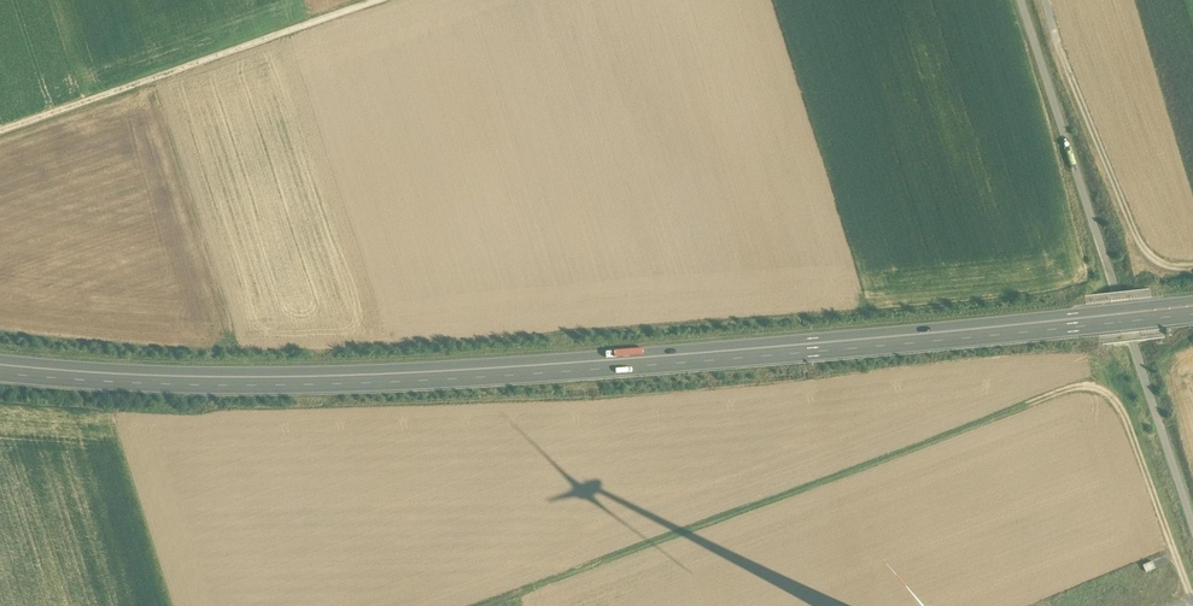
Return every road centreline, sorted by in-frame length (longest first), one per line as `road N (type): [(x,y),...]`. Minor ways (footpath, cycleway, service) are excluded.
road 1 (trunk): [(0,369),(152,380),(420,380),(1160,316)]
road 2 (track): [(507,605),(1083,388),(1110,397),(1127,425),(1192,605)]
road 3 (track): [(380,0),(0,132)]
road 4 (track): [(1192,270),(1165,267),(1138,242),(1048,0)]
road 5 (track): [(1116,292),(1020,0)]
road 6 (track): [(1192,525),(1132,342)]

